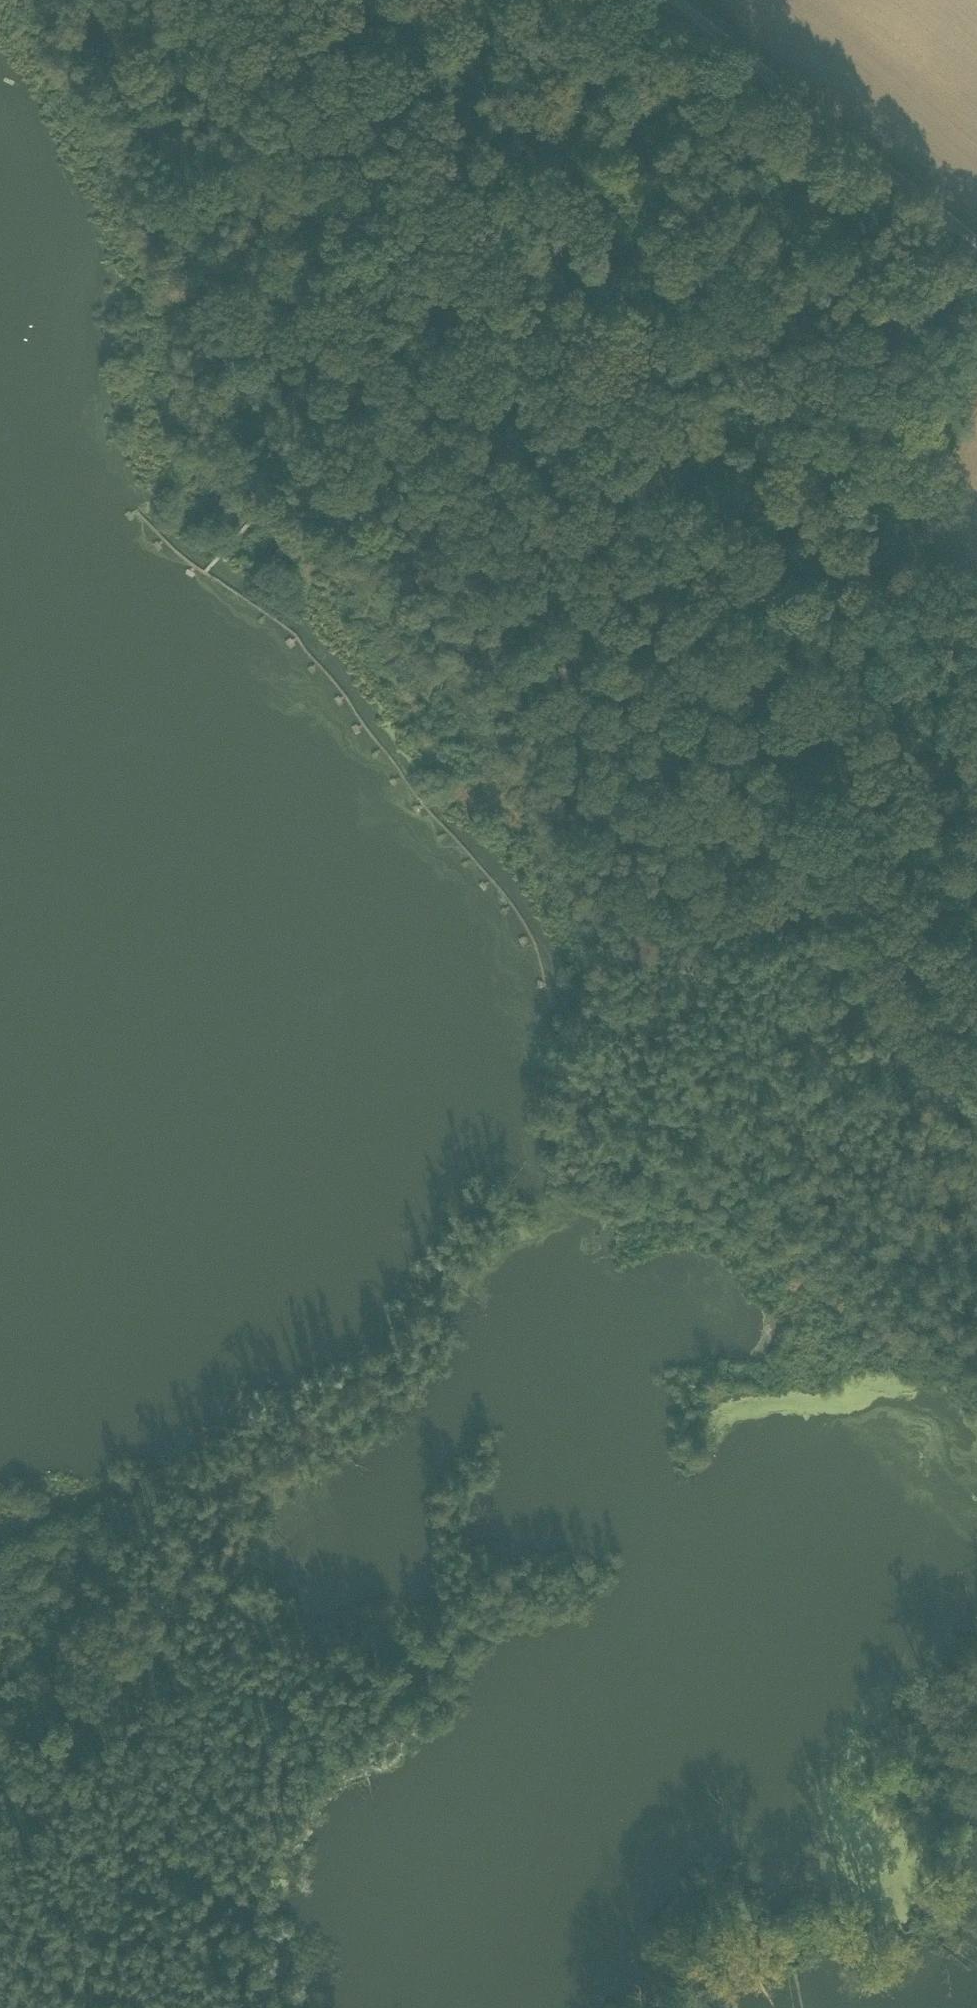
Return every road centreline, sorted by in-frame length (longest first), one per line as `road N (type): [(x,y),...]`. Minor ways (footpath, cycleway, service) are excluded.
road 1 (track): [(976,960),(796,730),(521,286)]
road 2 (unclassified): [(673,0),(976,245)]
road 3 (track): [(521,286),(343,0)]

